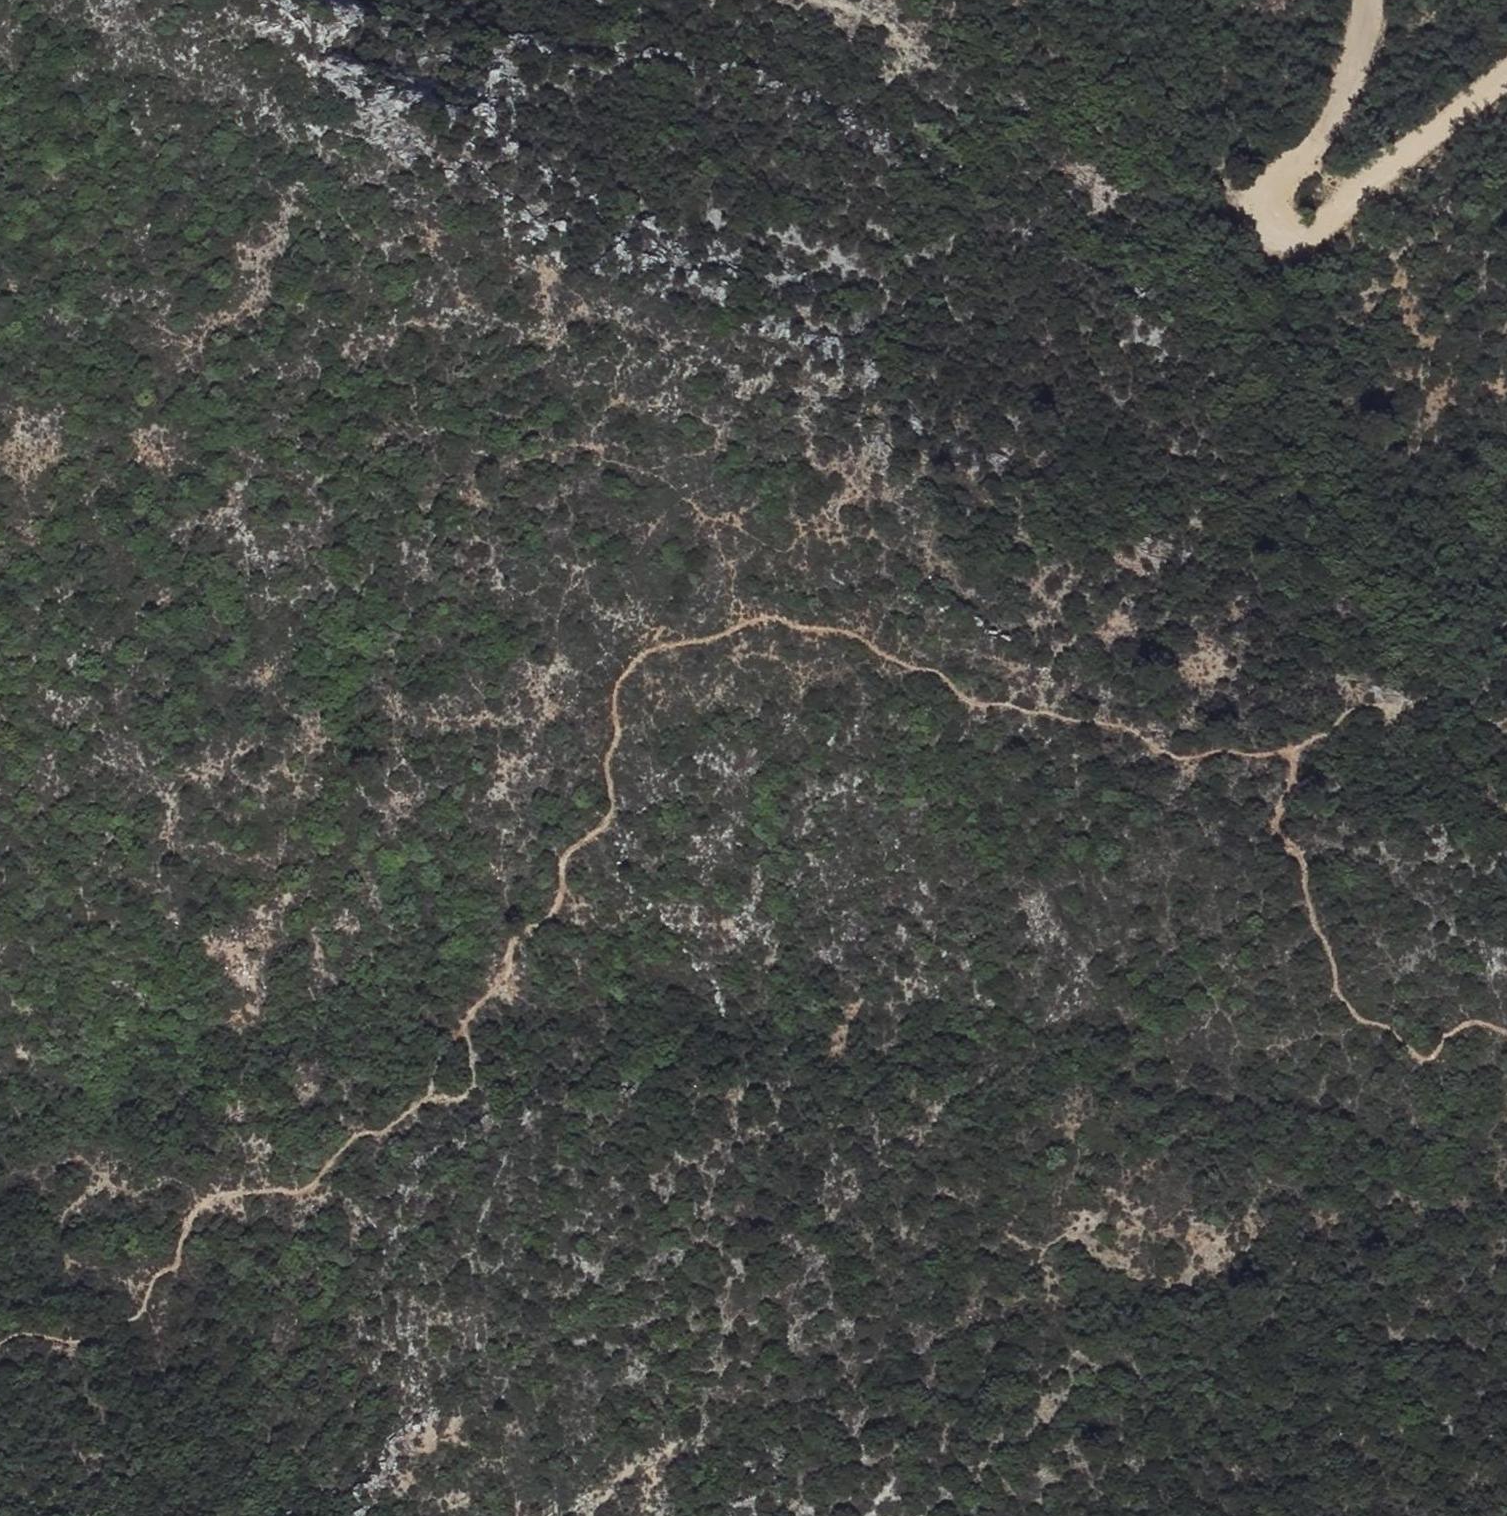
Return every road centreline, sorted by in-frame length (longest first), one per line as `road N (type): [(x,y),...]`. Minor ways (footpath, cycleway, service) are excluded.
road 1 (track): [(1371,0),(1368,60),(1285,201),(1302,229),(1328,234),(1506,68)]

